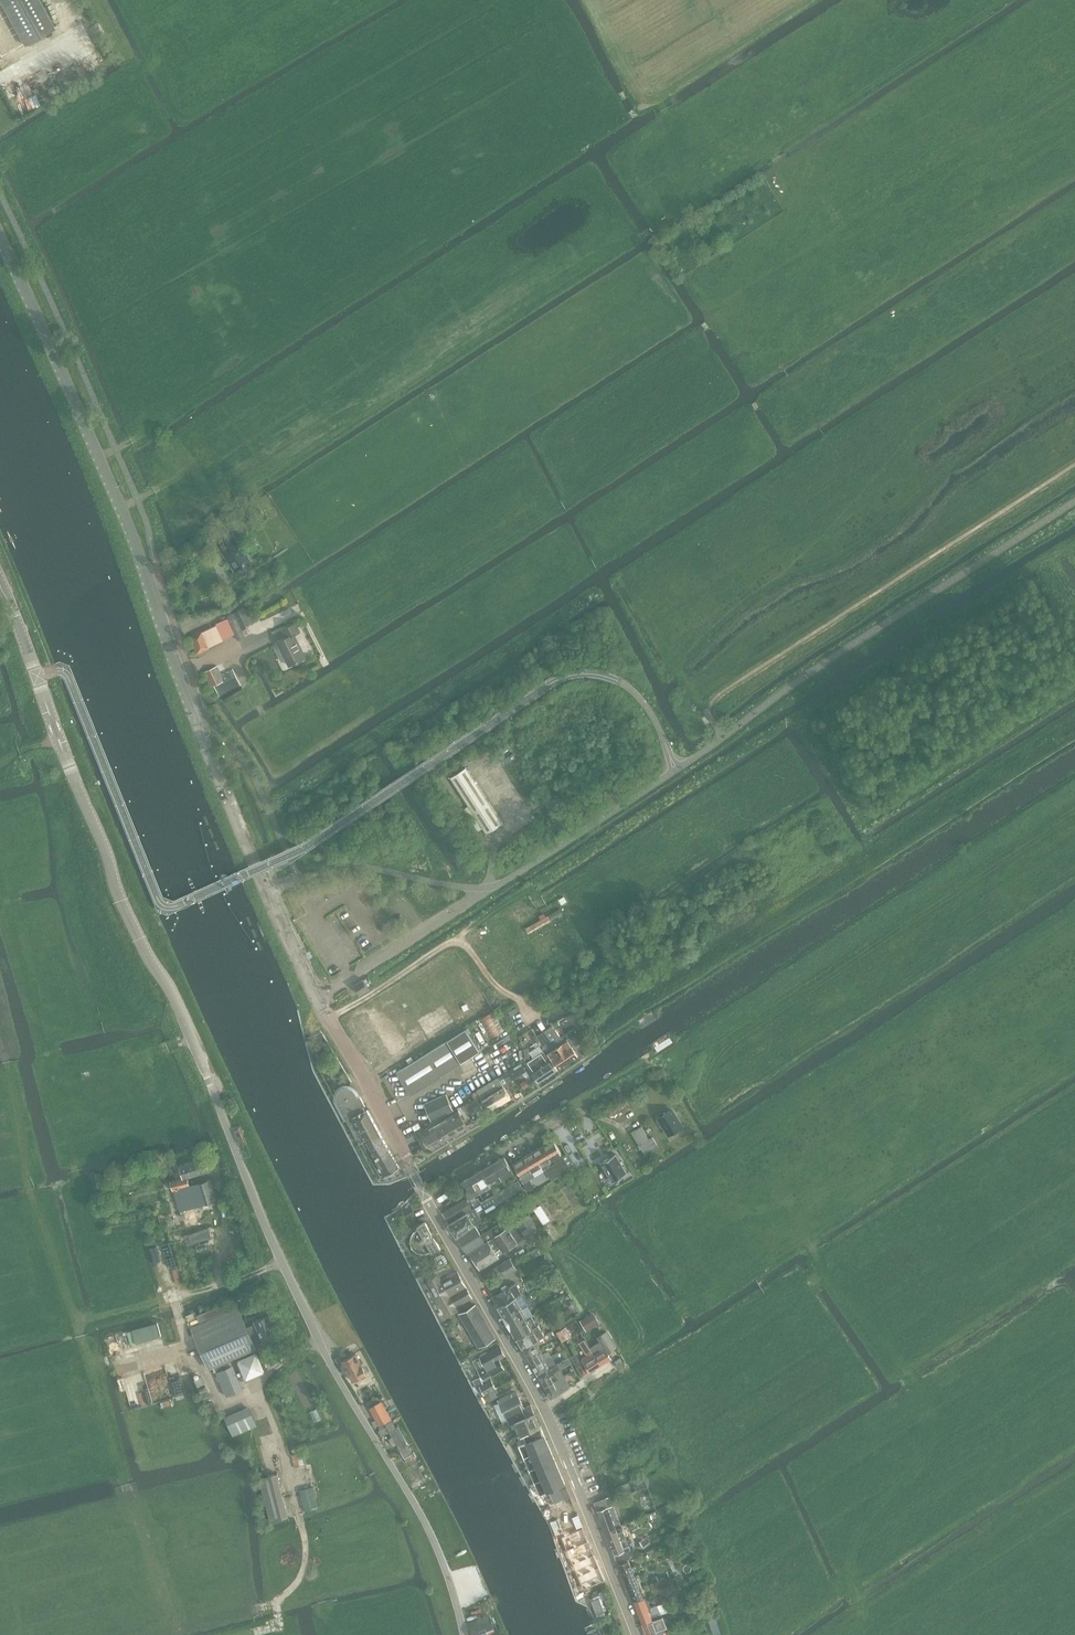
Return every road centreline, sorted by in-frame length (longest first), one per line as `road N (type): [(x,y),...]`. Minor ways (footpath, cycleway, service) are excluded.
road 1 (unclassified): [(464,1634),(435,1542),(321,1345),(171,991),(113,884),(0,581)]
road 2 (tertiary): [(328,1019),(213,765),(123,513),(0,240)]
road 3 (tertiary): [(634,1634),(538,1397),(427,1198)]
road 4 (residential): [(534,1018),(453,942),(328,1019)]
road 5 (tertiary): [(427,1198),(328,1019)]
road 6 (residential): [(427,1198),(572,1111)]

